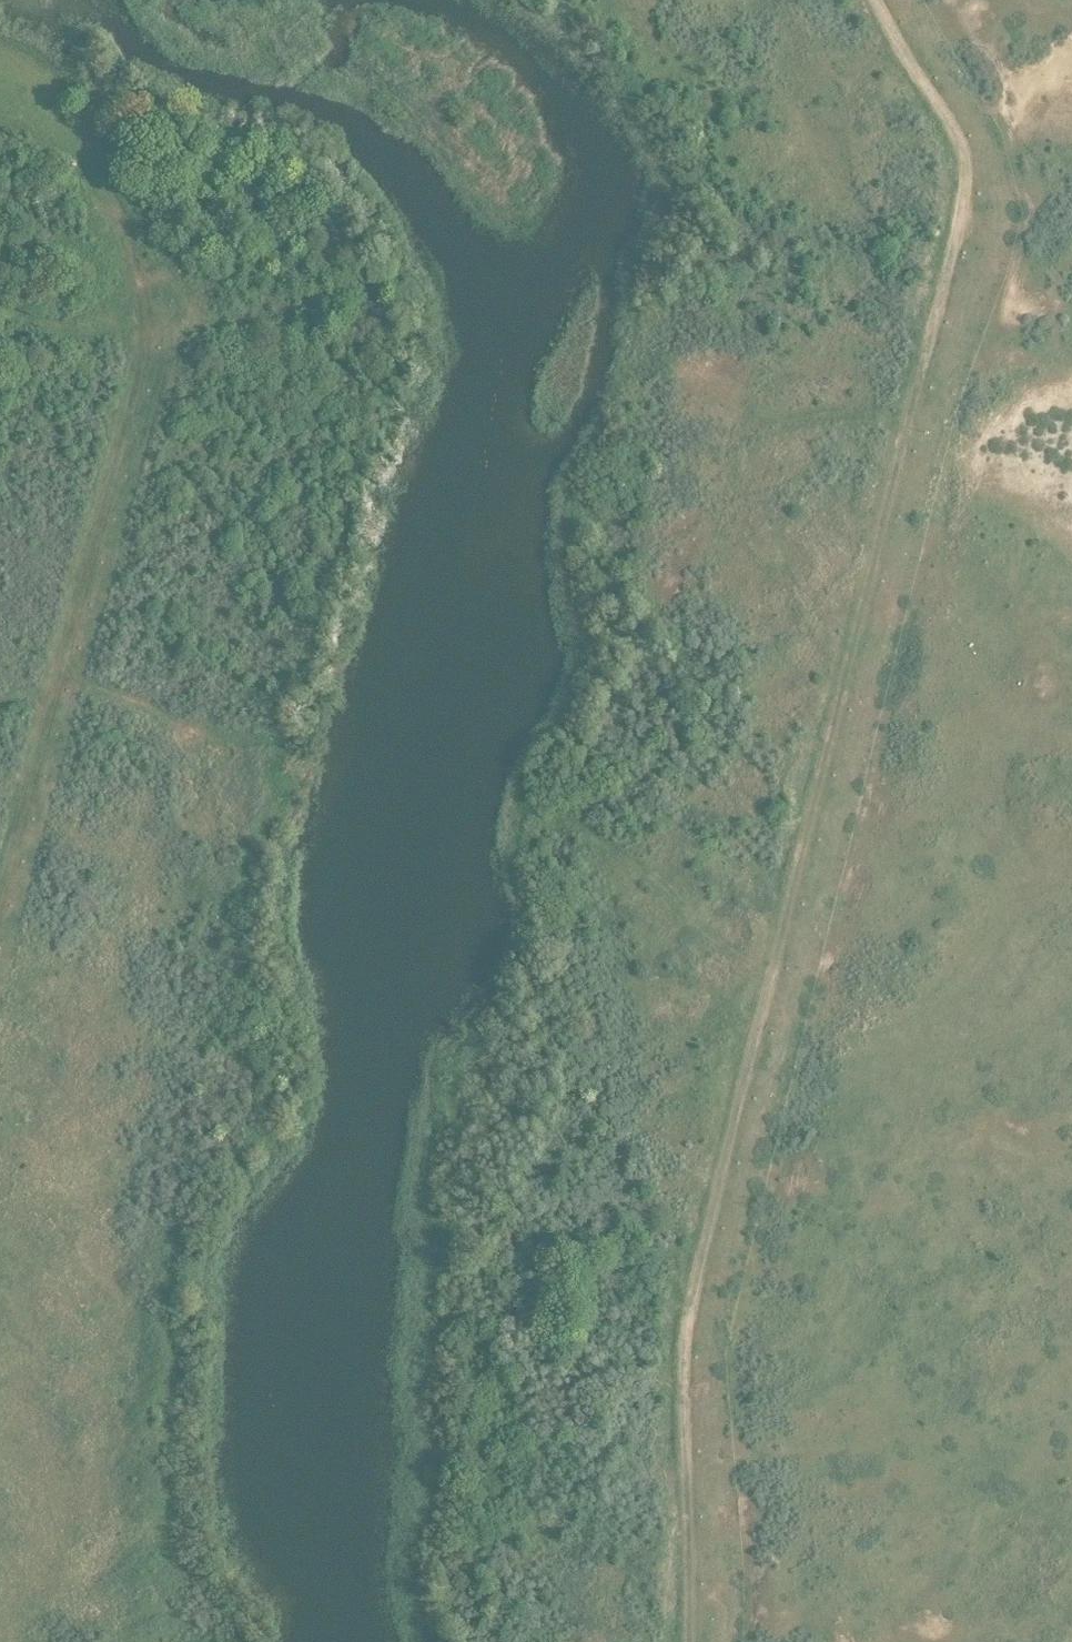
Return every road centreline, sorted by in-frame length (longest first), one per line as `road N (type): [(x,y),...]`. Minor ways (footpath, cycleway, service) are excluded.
road 1 (track): [(869,0),(968,173),(689,1315),(690,1641)]

